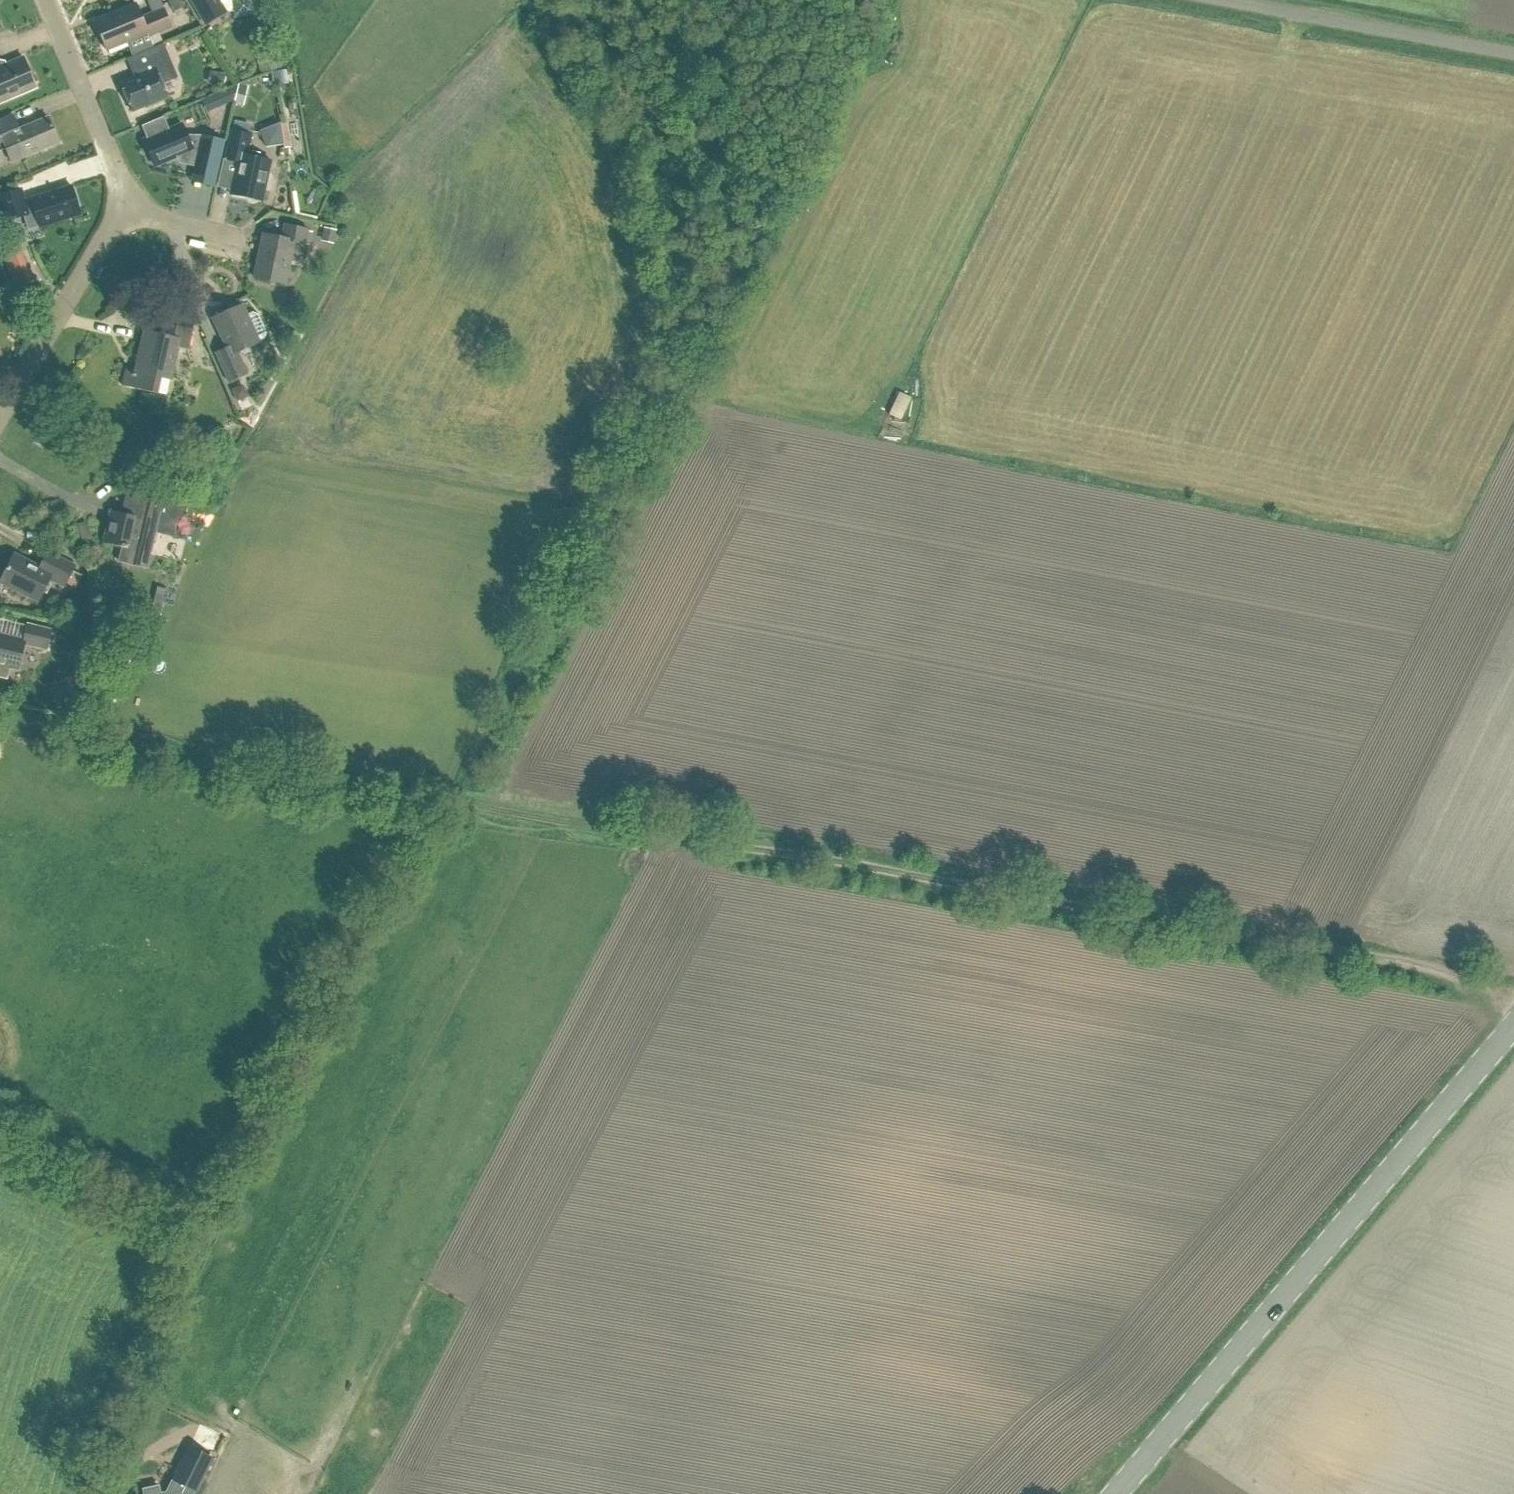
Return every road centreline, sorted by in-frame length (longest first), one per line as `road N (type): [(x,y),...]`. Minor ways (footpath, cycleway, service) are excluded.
road 1 (track): [(0,717),(224,768),(638,830),(1513,988)]
road 2 (primary): [(1112,1493),(1513,1023)]
road 3 (unclassified): [(1513,53),(1229,0)]
road 4 (residential): [(0,417),(120,203)]
road 5 (residential): [(120,203),(107,141),(49,0)]
road 6 (residential): [(240,246),(120,203)]

